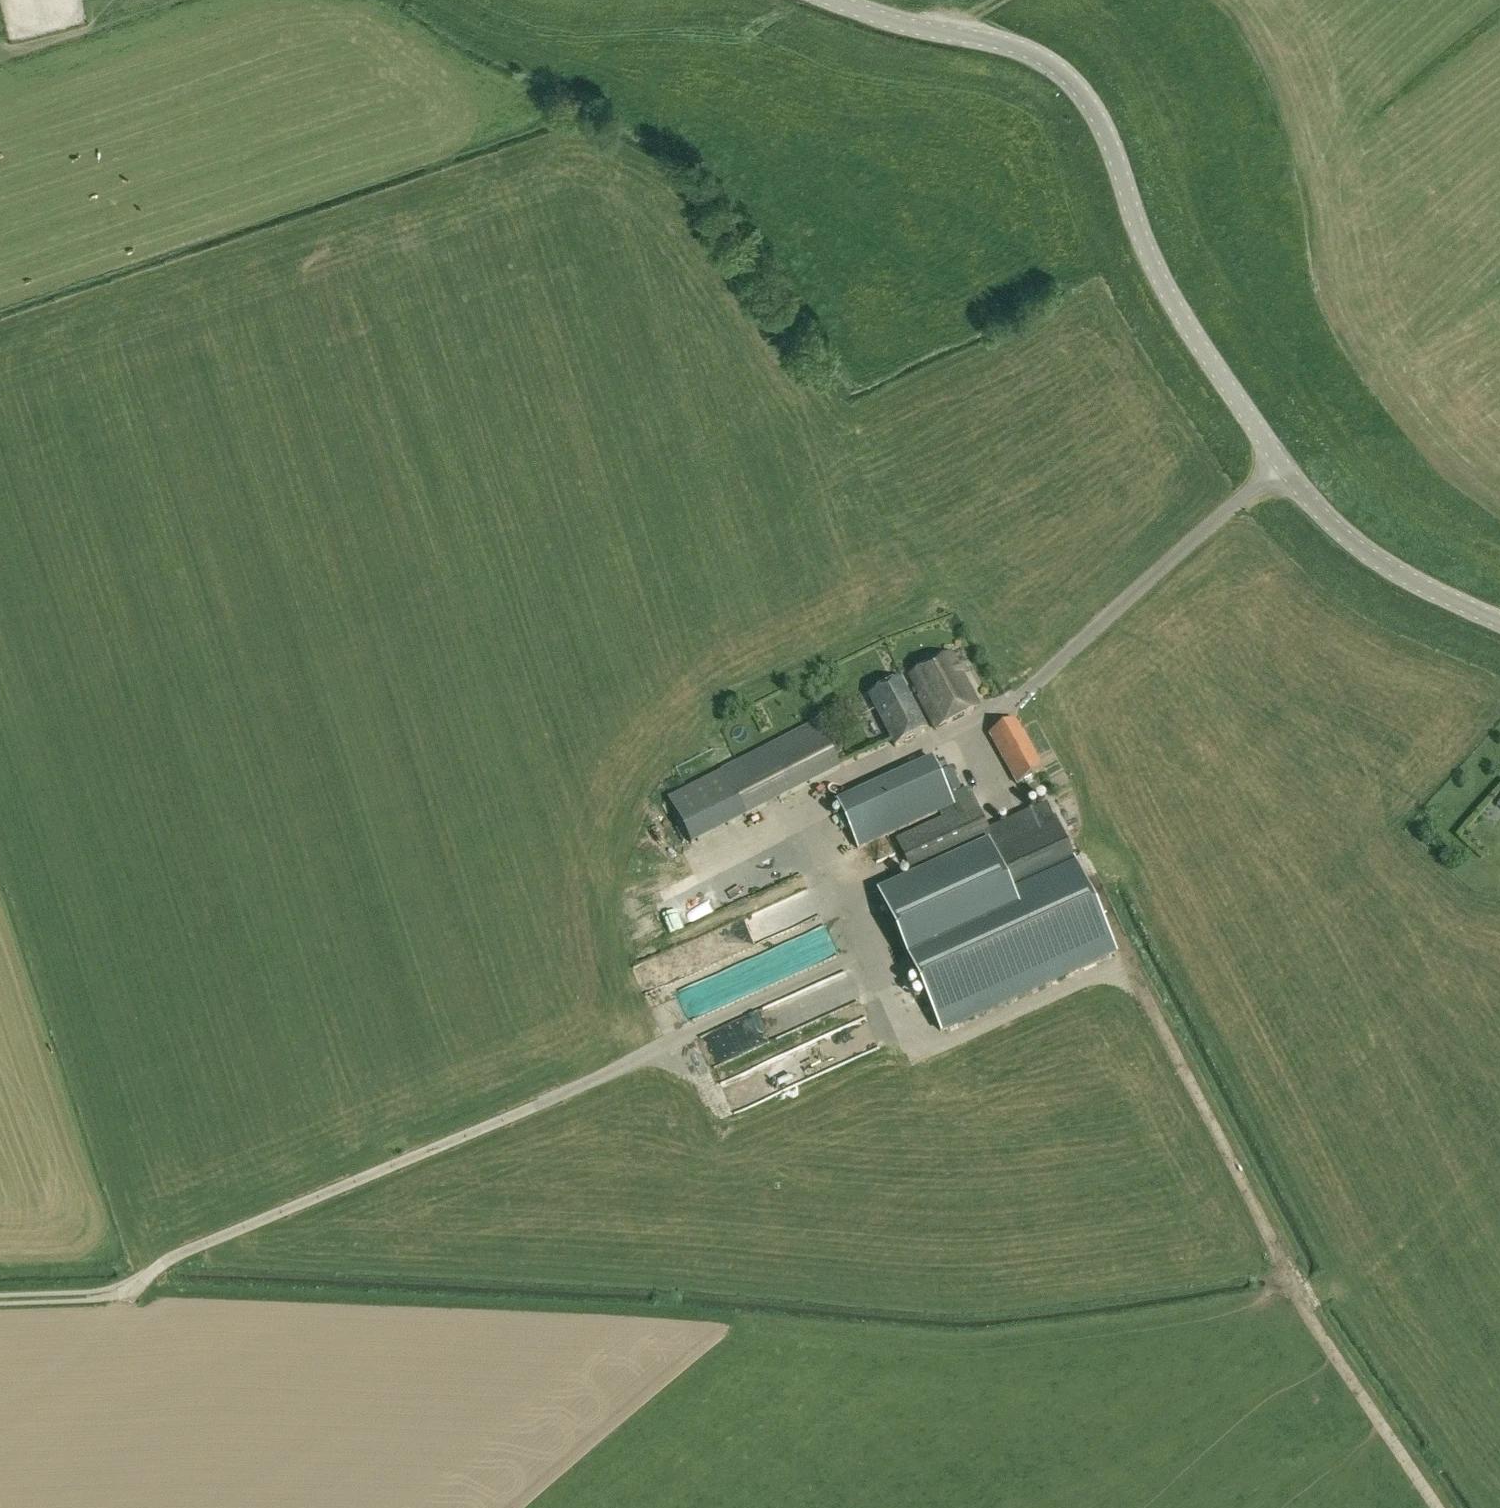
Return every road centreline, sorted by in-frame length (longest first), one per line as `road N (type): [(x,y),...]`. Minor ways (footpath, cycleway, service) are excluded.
road 1 (tertiary): [(1499,623),(1369,557),(1277,465),(1190,335),(1079,83),(1023,47),(871,22),(818,0)]
road 2 (track): [(735,1011),(451,1141),(167,1258),(130,1294),(0,1299)]

